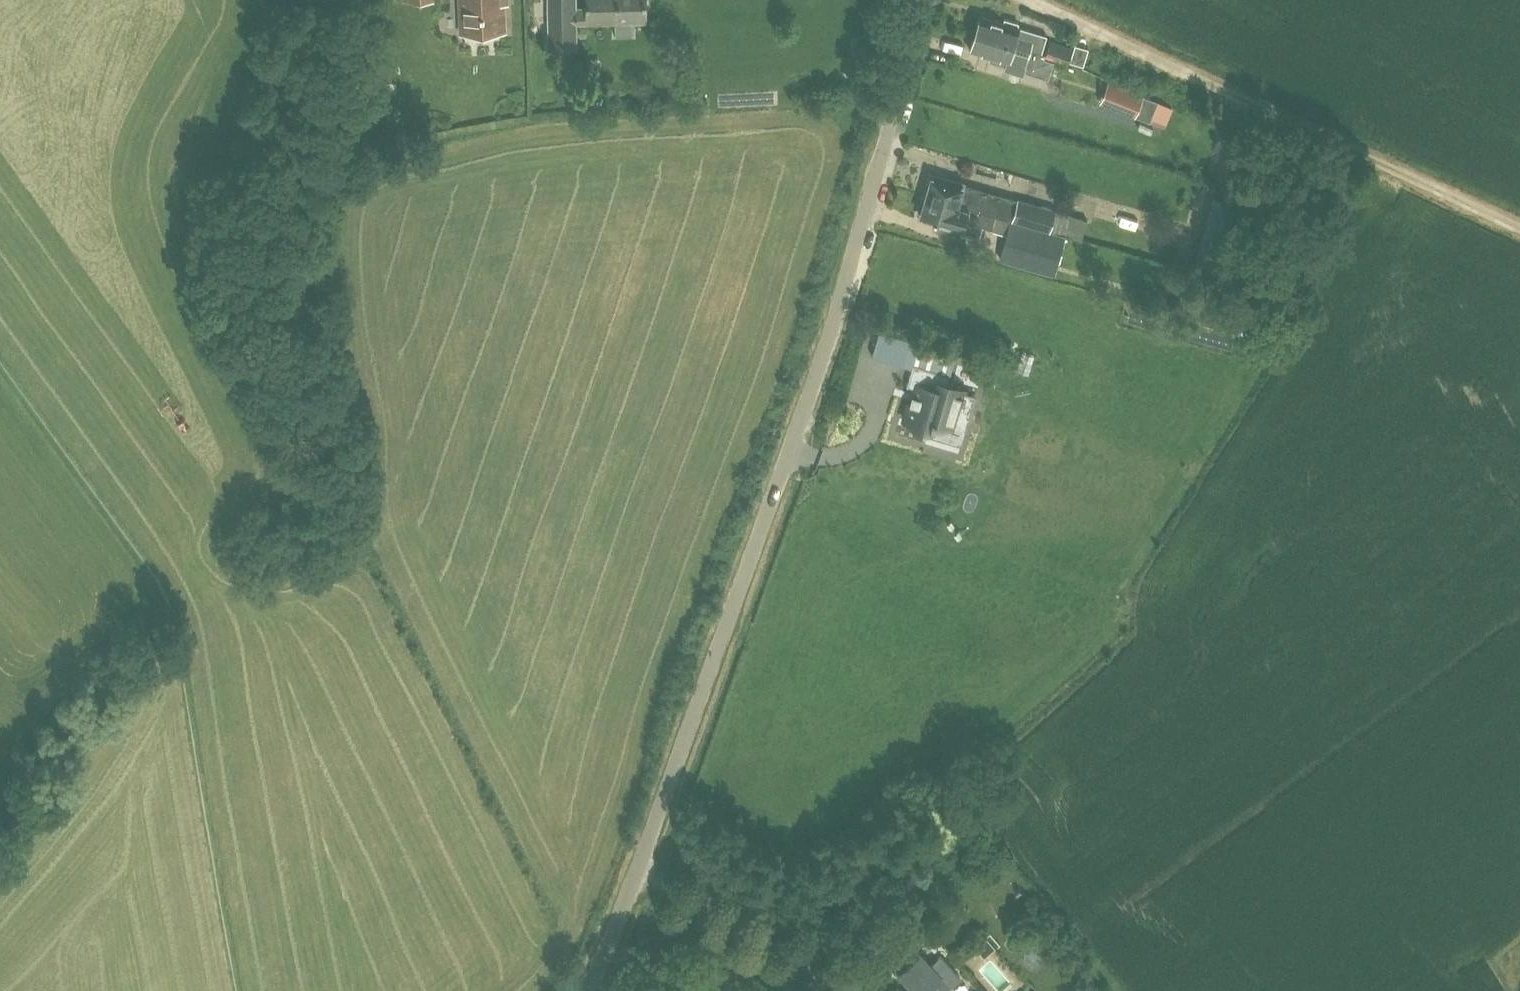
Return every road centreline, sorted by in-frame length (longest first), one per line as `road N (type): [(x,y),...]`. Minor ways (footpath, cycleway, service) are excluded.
road 1 (unclassified): [(571,990),(624,881),(792,443),(919,0)]
road 2 (track): [(1519,222),(1034,0)]

